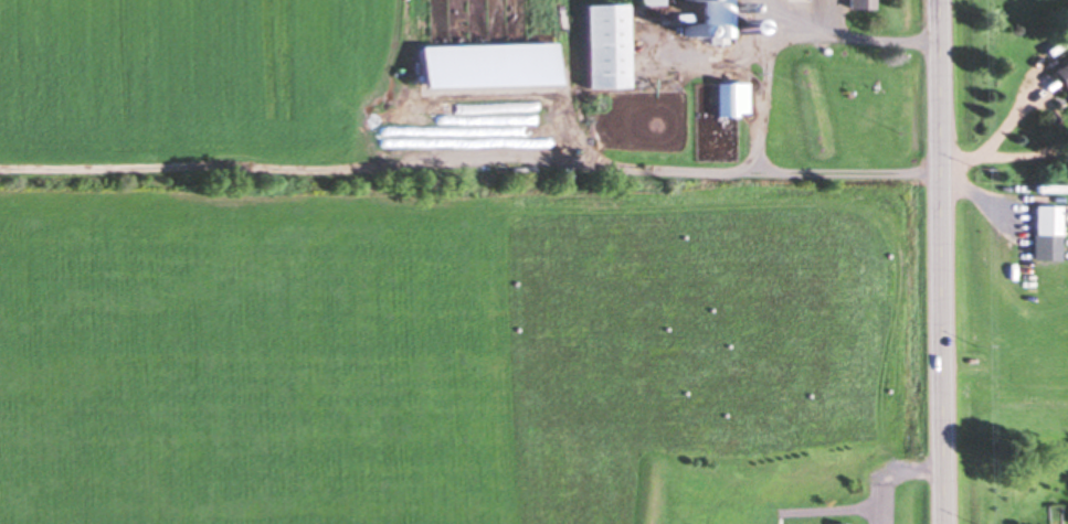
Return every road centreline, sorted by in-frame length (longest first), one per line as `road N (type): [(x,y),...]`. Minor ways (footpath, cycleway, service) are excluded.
road 1 (primary): [(940,523),(934,0)]

